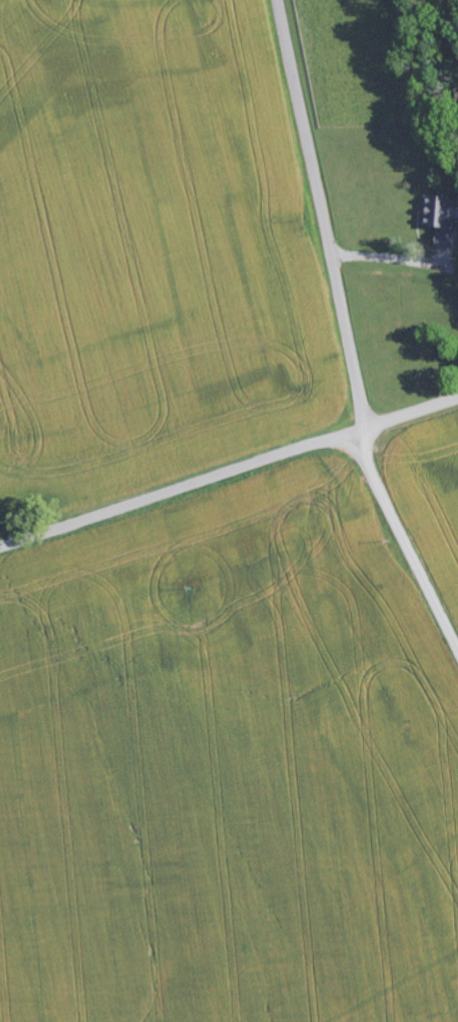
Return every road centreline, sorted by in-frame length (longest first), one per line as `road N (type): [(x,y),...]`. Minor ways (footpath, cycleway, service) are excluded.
road 1 (residential): [(457,651),(369,464),(359,378),(280,0)]
road 2 (residential): [(0,551),(457,402)]

